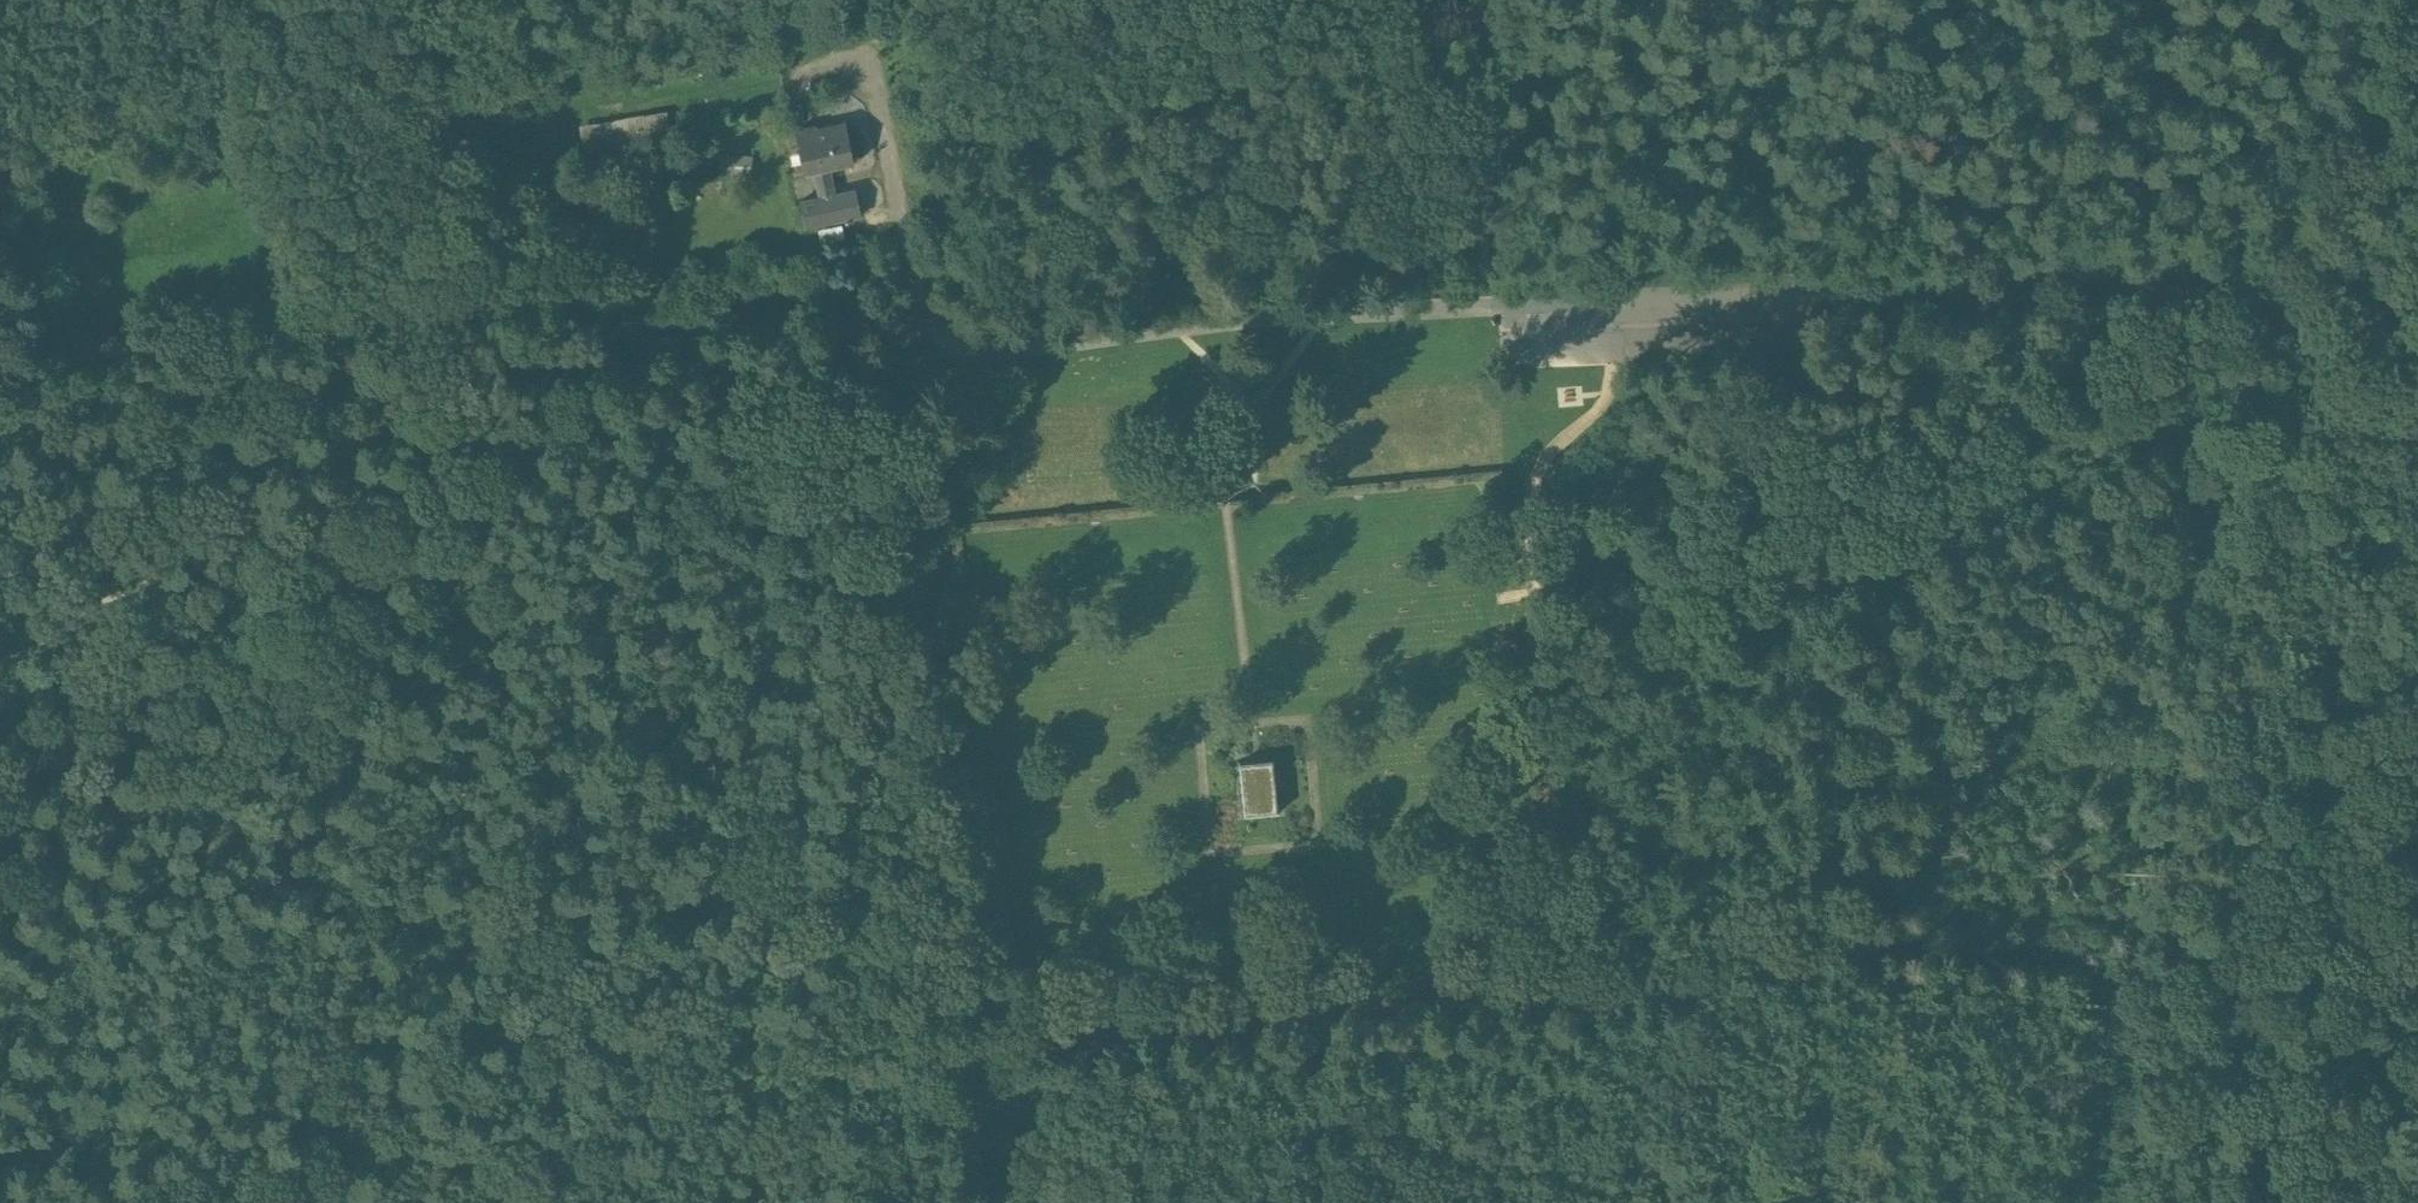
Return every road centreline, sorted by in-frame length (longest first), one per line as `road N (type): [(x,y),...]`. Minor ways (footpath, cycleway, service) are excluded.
road 1 (track): [(318,1202),(313,934),(289,800),(314,665),(394,496),(476,456),(975,356)]
road 2 (unclassified): [(1324,317),(1807,291),(2117,264),(2344,305),(2417,287)]
road 3 (unclassified): [(2417,462),(2386,508),(2309,667),(2279,795),(2262,928),(2271,1076),(2301,1202)]
road 4 (track): [(0,676),(55,635),(394,496)]
road 5 (track): [(975,356),(1324,317)]
road 6 (track): [(888,74),(930,317),(944,343),(975,356)]

